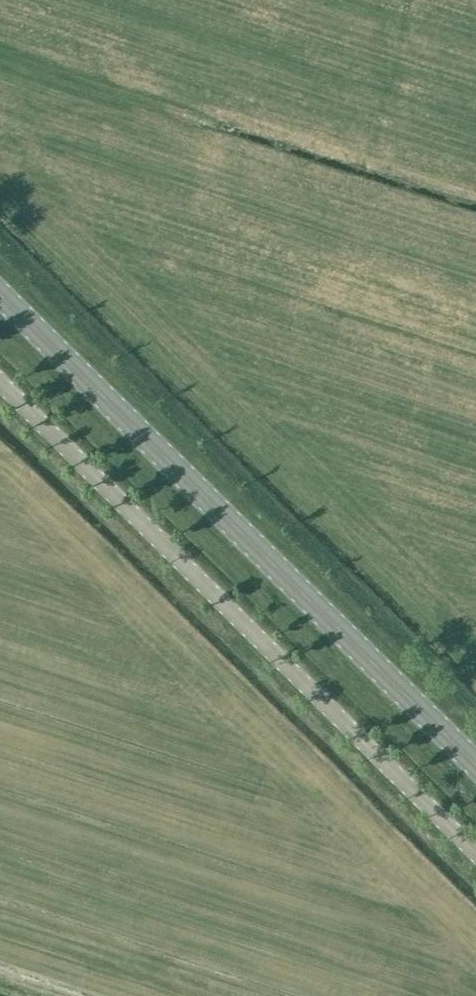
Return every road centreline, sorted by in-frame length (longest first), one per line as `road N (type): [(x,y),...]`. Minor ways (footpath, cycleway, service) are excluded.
road 1 (primary): [(475,764),(0,293)]
road 2 (unclassified): [(0,382),(475,852)]

